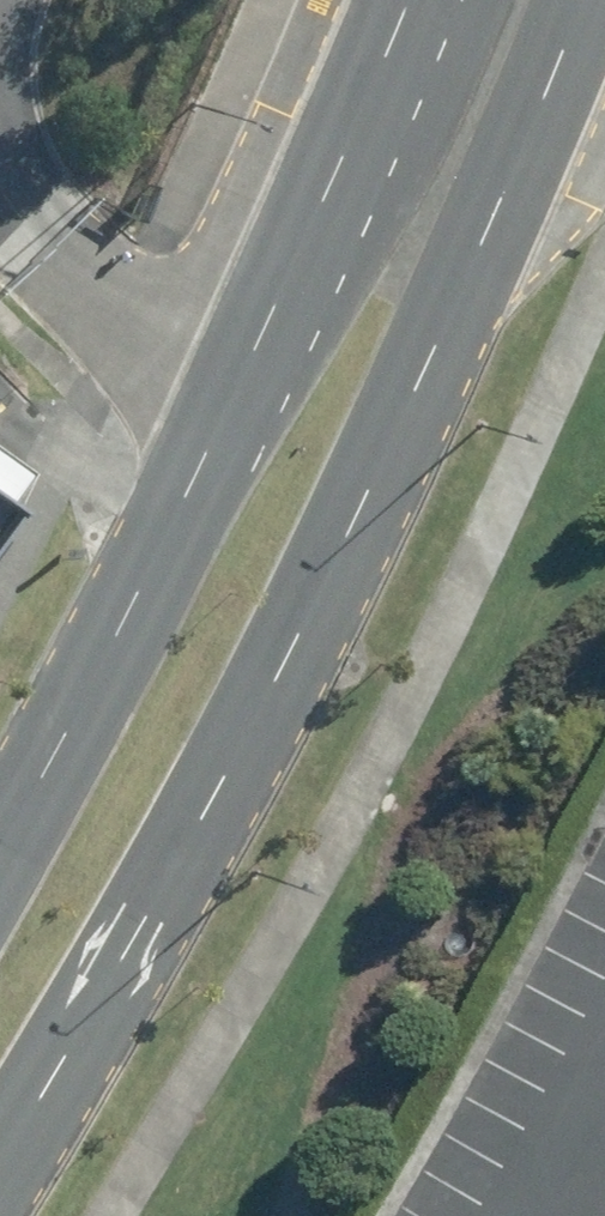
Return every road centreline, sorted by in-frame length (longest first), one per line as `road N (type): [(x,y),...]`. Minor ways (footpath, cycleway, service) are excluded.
road 1 (secondary): [(579,0),(389,453),(266,698),(0,1161)]
road 2 (secondary): [(0,838),(428,0)]

